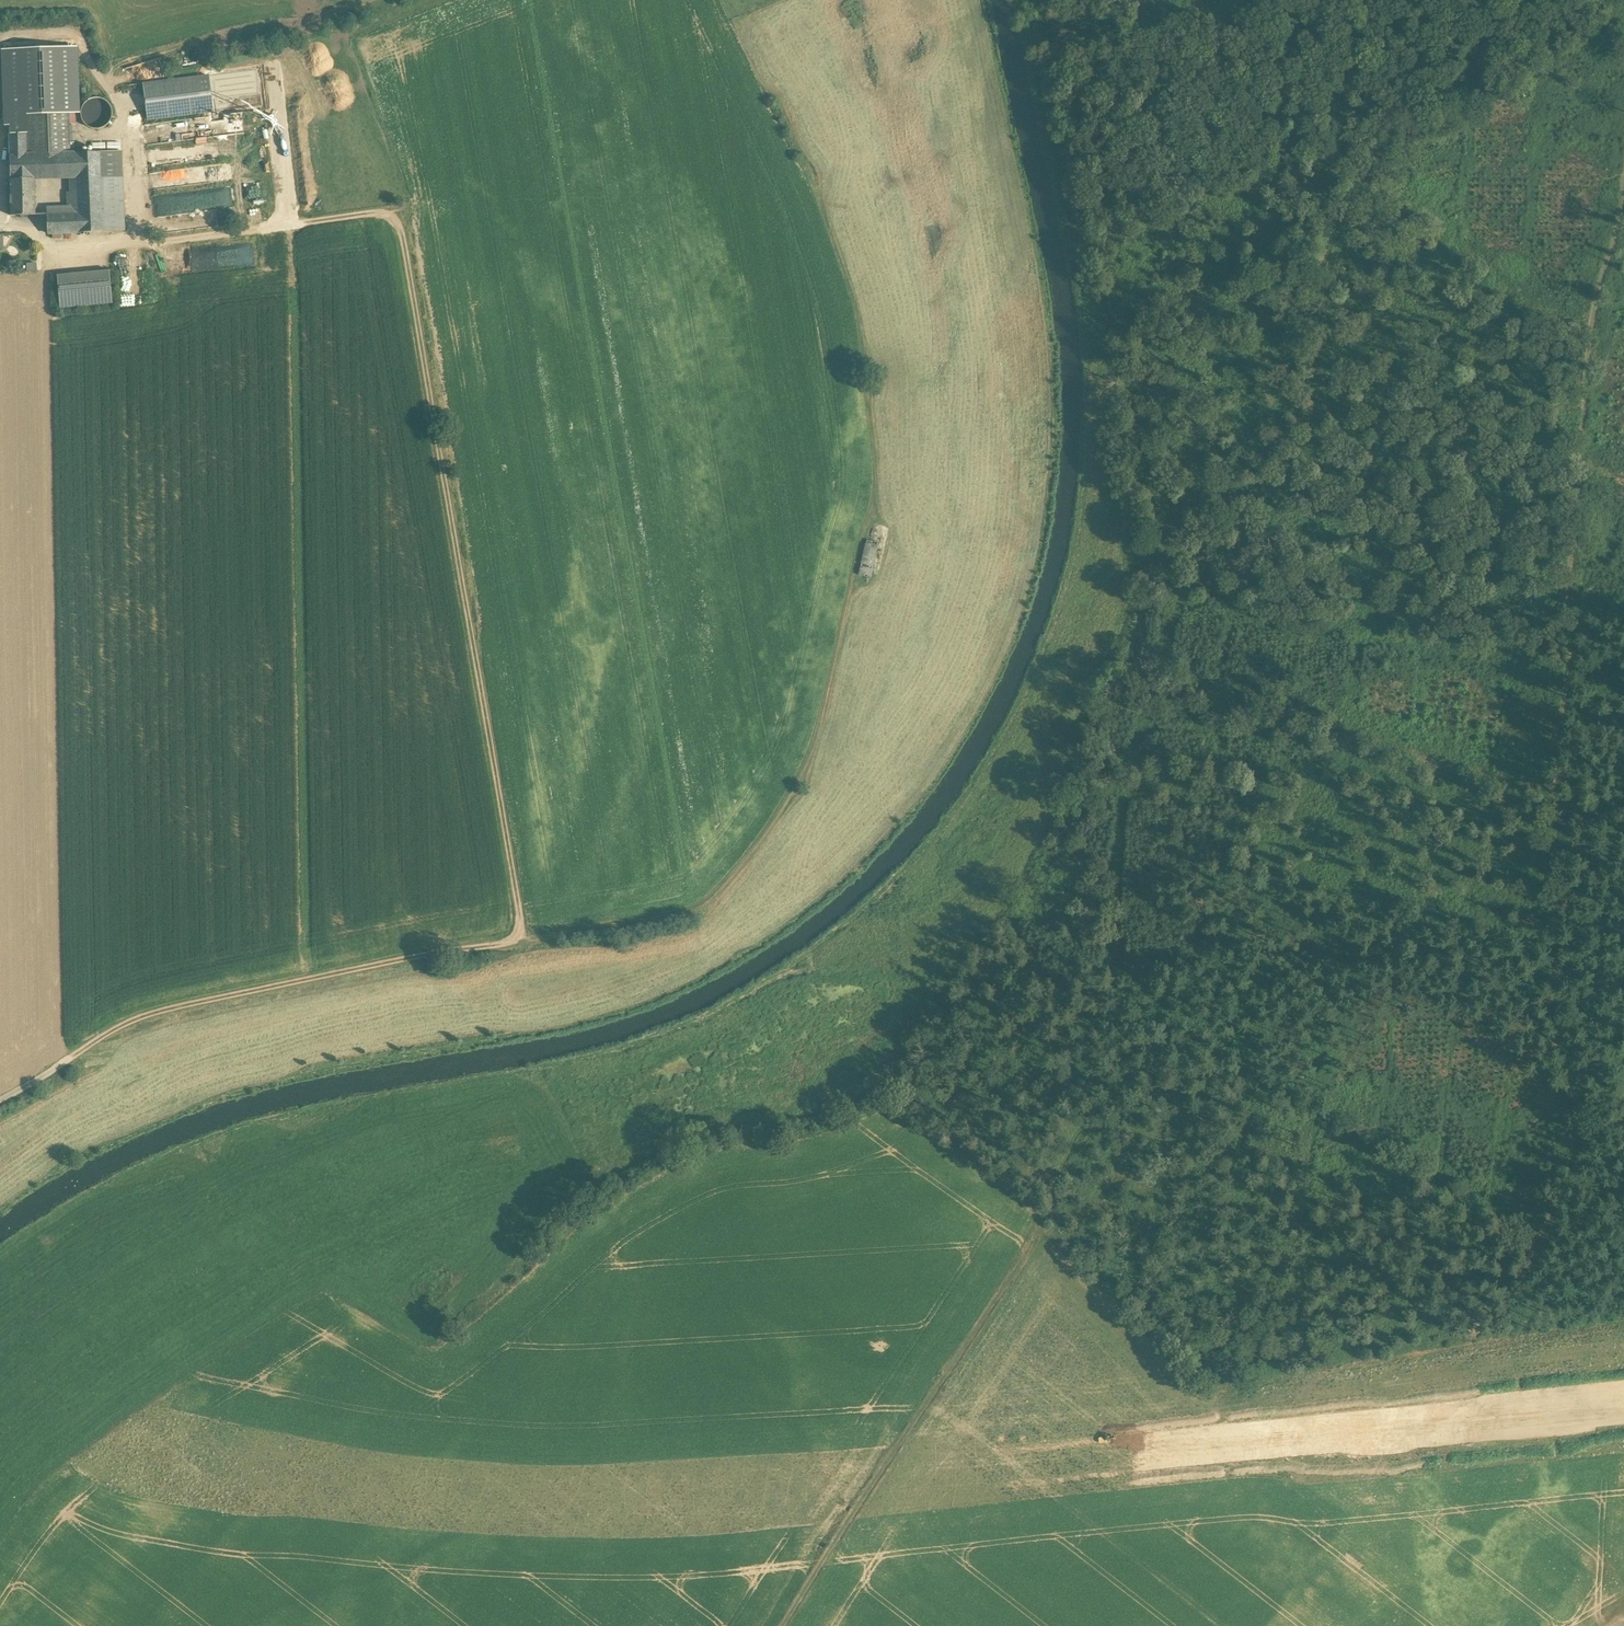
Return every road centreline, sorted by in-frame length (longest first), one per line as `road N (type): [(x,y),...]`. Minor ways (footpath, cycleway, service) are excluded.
road 1 (track): [(0,229),(31,229),(50,256),(402,230),(522,939),(131,1020),(0,1101)]
road 2 (secondary): [(0,1438),(145,1449),(384,1495),(658,1501),(1623,1407)]
road 3 (track): [(522,939),(690,911),(707,901),(756,849),(815,742),(879,476),(858,318),(819,189)]
road 4 (track): [(787,1625),(1044,1220),(1077,1132),(1123,1127)]

